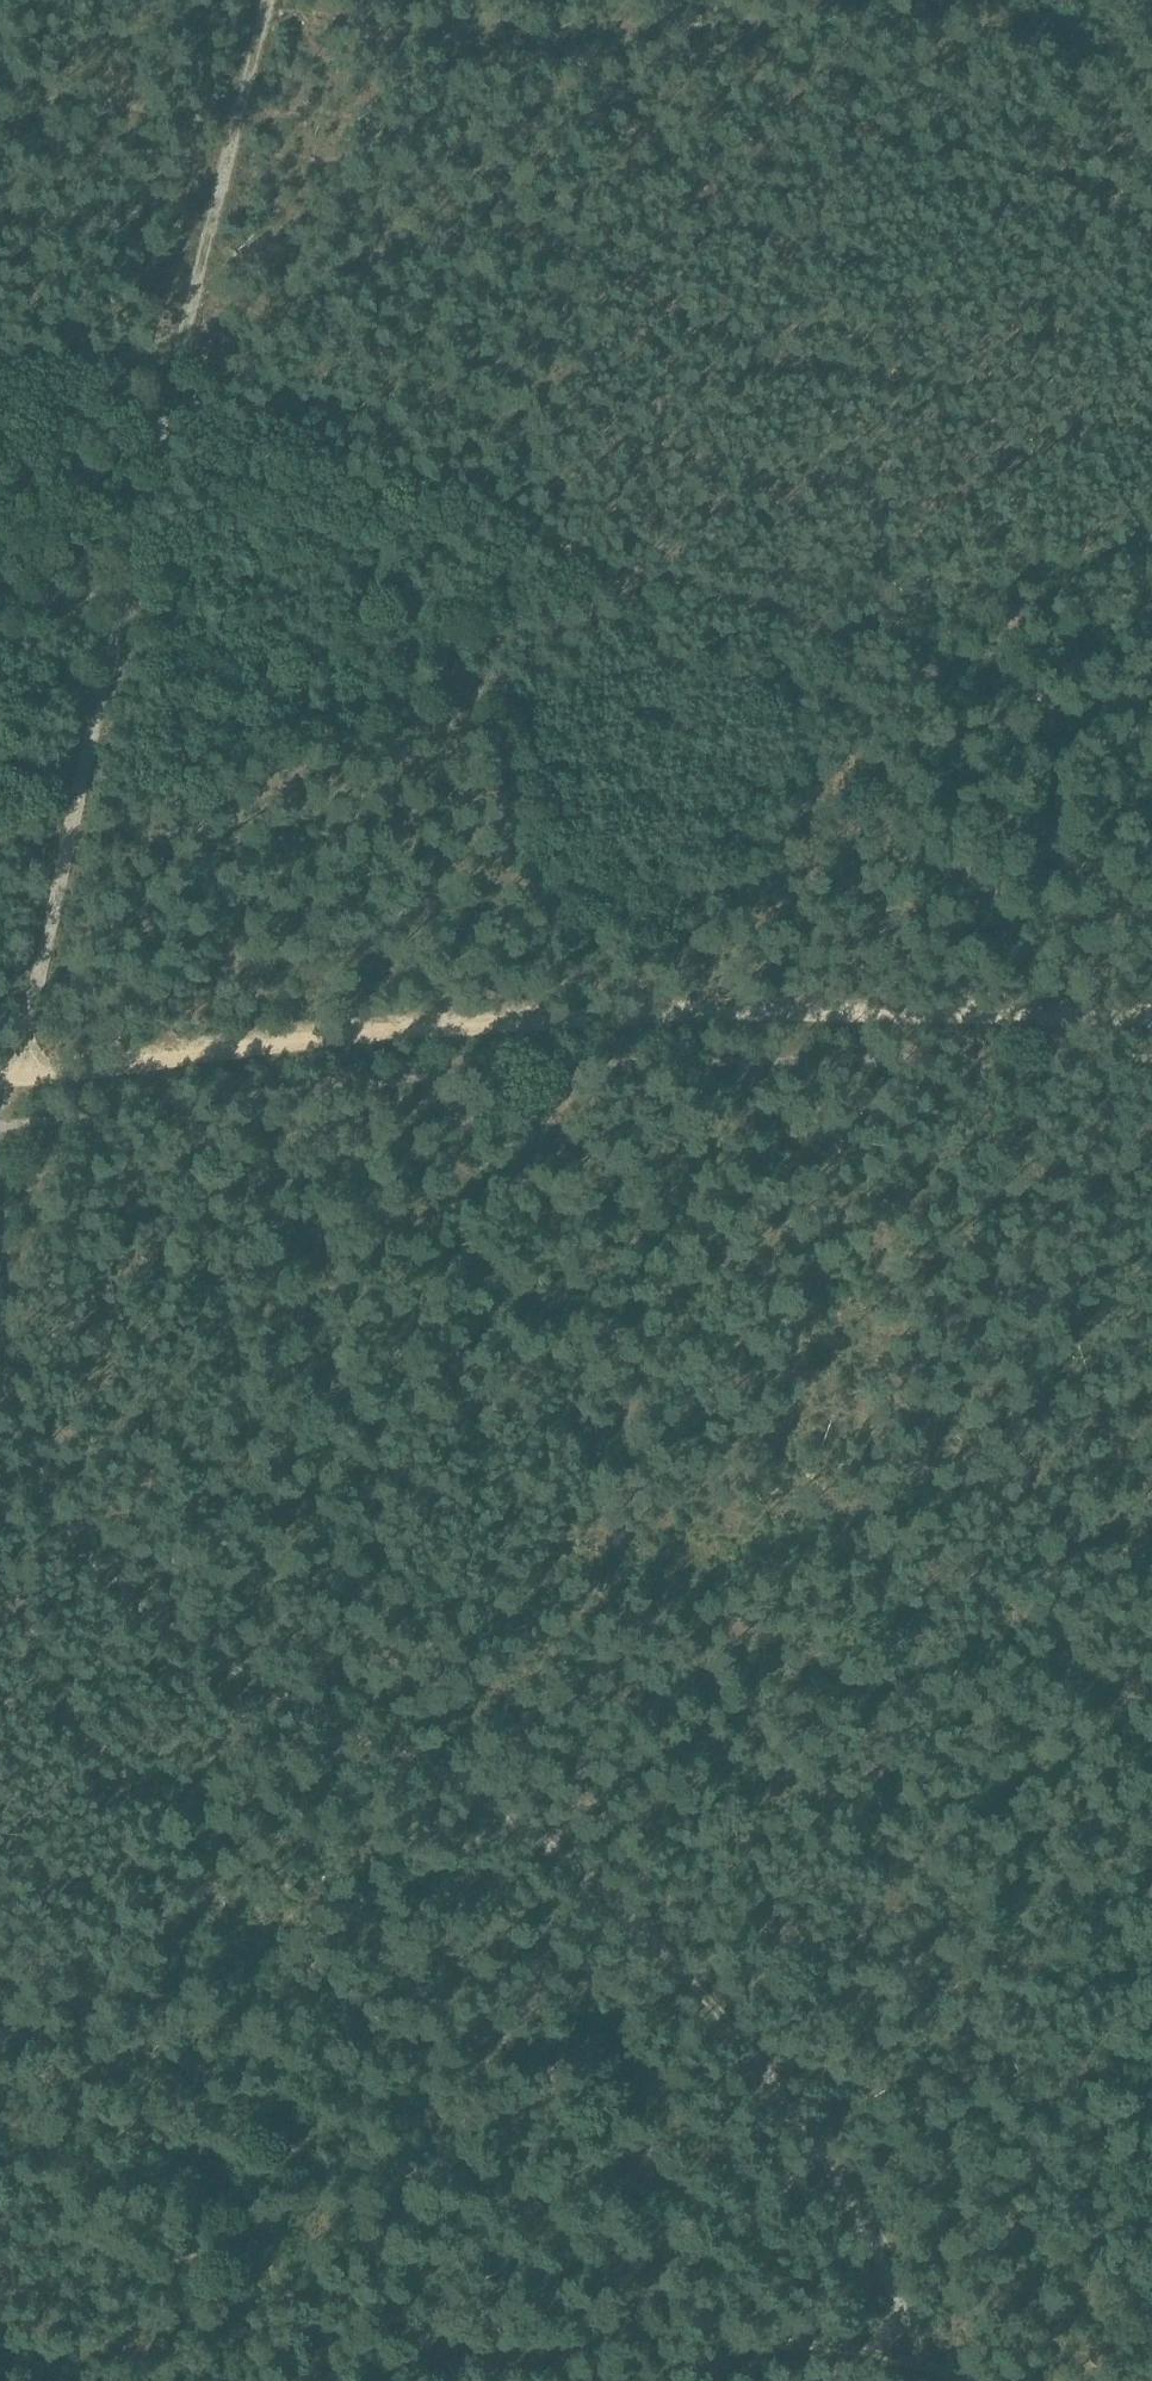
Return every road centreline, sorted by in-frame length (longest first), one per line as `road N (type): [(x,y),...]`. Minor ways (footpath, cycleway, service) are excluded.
road 1 (track): [(931,2380),(860,2205),(640,1911),(413,1749),(244,1677),(121,1581),(52,1512),(11,1390),(0,1283)]
road 2 (track): [(1,1138),(268,0)]
road 3 (track): [(0,1086),(718,1003),(1151,1018)]
road 4 (track): [(653,2380),(741,2349),(845,2346),(994,2380)]

